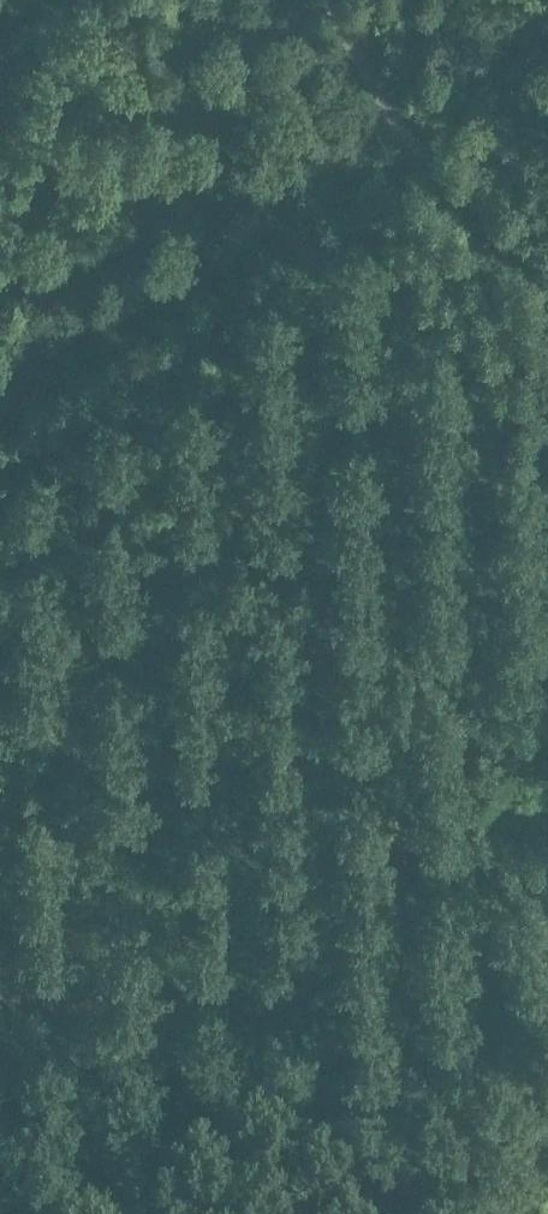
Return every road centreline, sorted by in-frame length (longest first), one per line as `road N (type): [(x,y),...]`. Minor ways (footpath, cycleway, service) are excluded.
road 1 (track): [(170,1213),(161,985)]
road 2 (track): [(40,981),(161,985),(256,969)]

